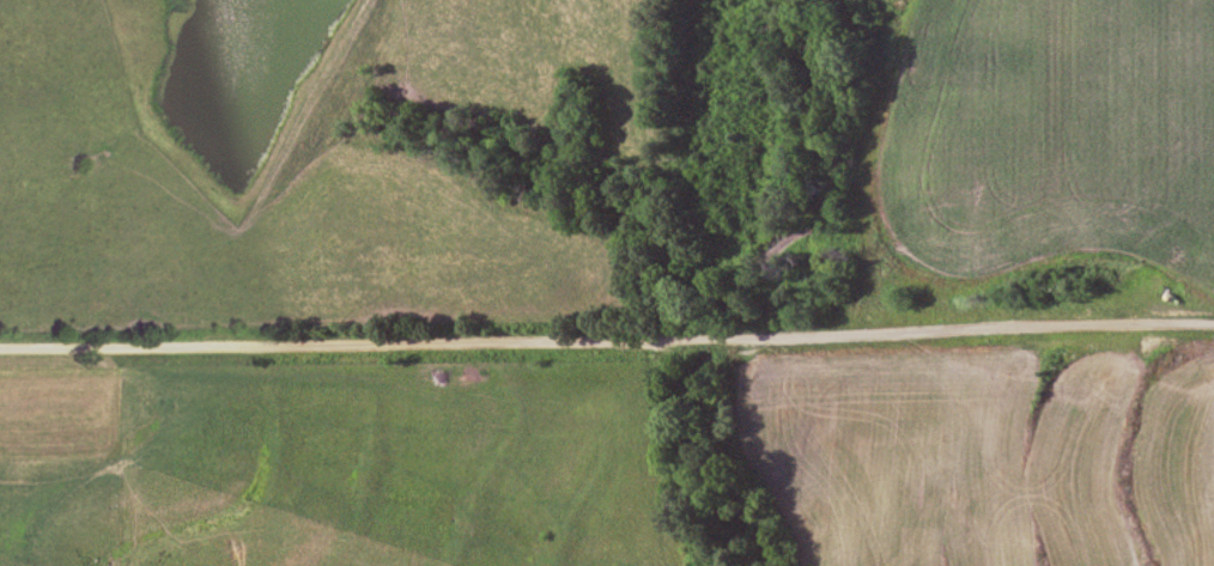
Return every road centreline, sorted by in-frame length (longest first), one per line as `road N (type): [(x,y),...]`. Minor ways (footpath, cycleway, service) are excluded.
road 1 (residential): [(0,346),(488,336),(872,343),(1213,334)]

